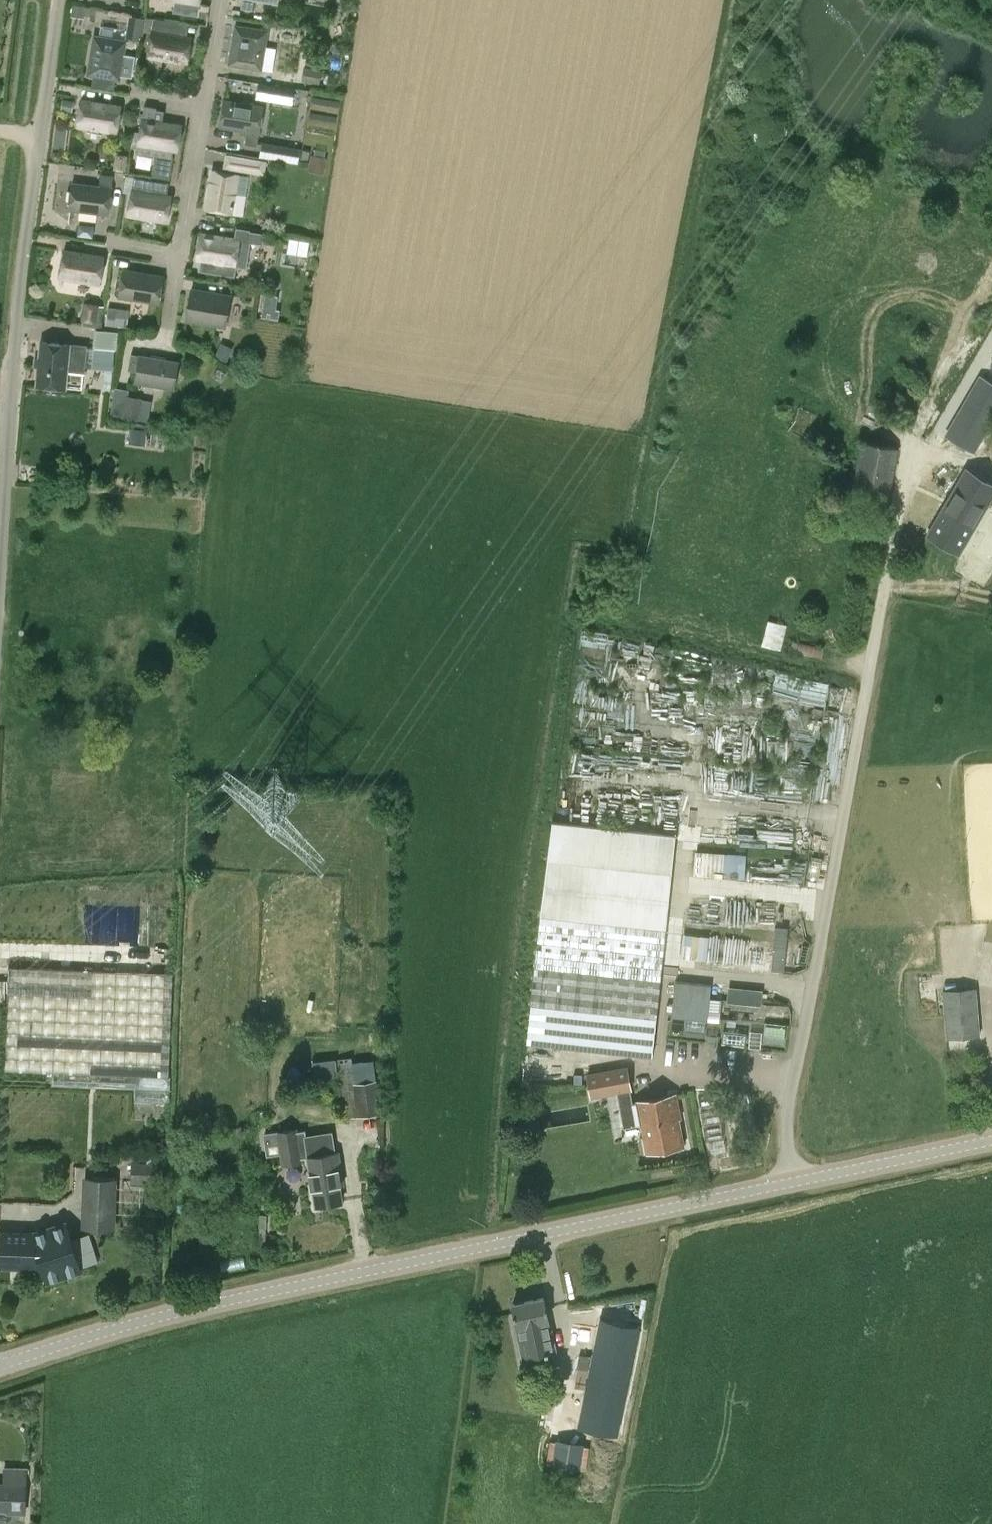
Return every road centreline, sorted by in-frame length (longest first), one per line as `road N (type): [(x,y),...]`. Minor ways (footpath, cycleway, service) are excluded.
road 1 (tertiary): [(0,1364),(190,1309),(782,1186)]
road 2 (unclassified): [(782,1186),(886,546),(911,456)]
road 3 (unclassified): [(0,342),(57,0)]
road 4 (unclassified): [(175,316),(228,0)]
road 5 (tertiary): [(782,1186),(991,1141)]
road 6 (track): [(911,456),(991,281)]

